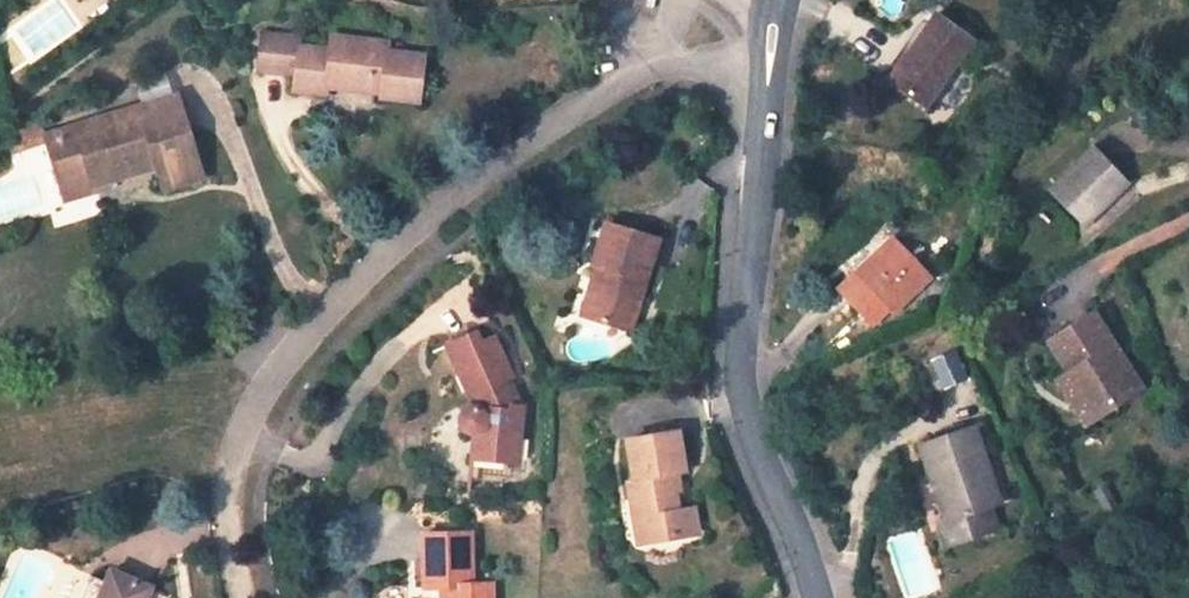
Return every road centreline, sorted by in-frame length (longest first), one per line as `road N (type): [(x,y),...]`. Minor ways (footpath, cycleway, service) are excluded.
road 1 (residential): [(244,597),(231,448),(261,383),(400,233),(753,0)]
road 2 (residential): [(784,0),(768,68),(742,384),(818,597)]
road 3 (track): [(1188,516),(1042,597)]

